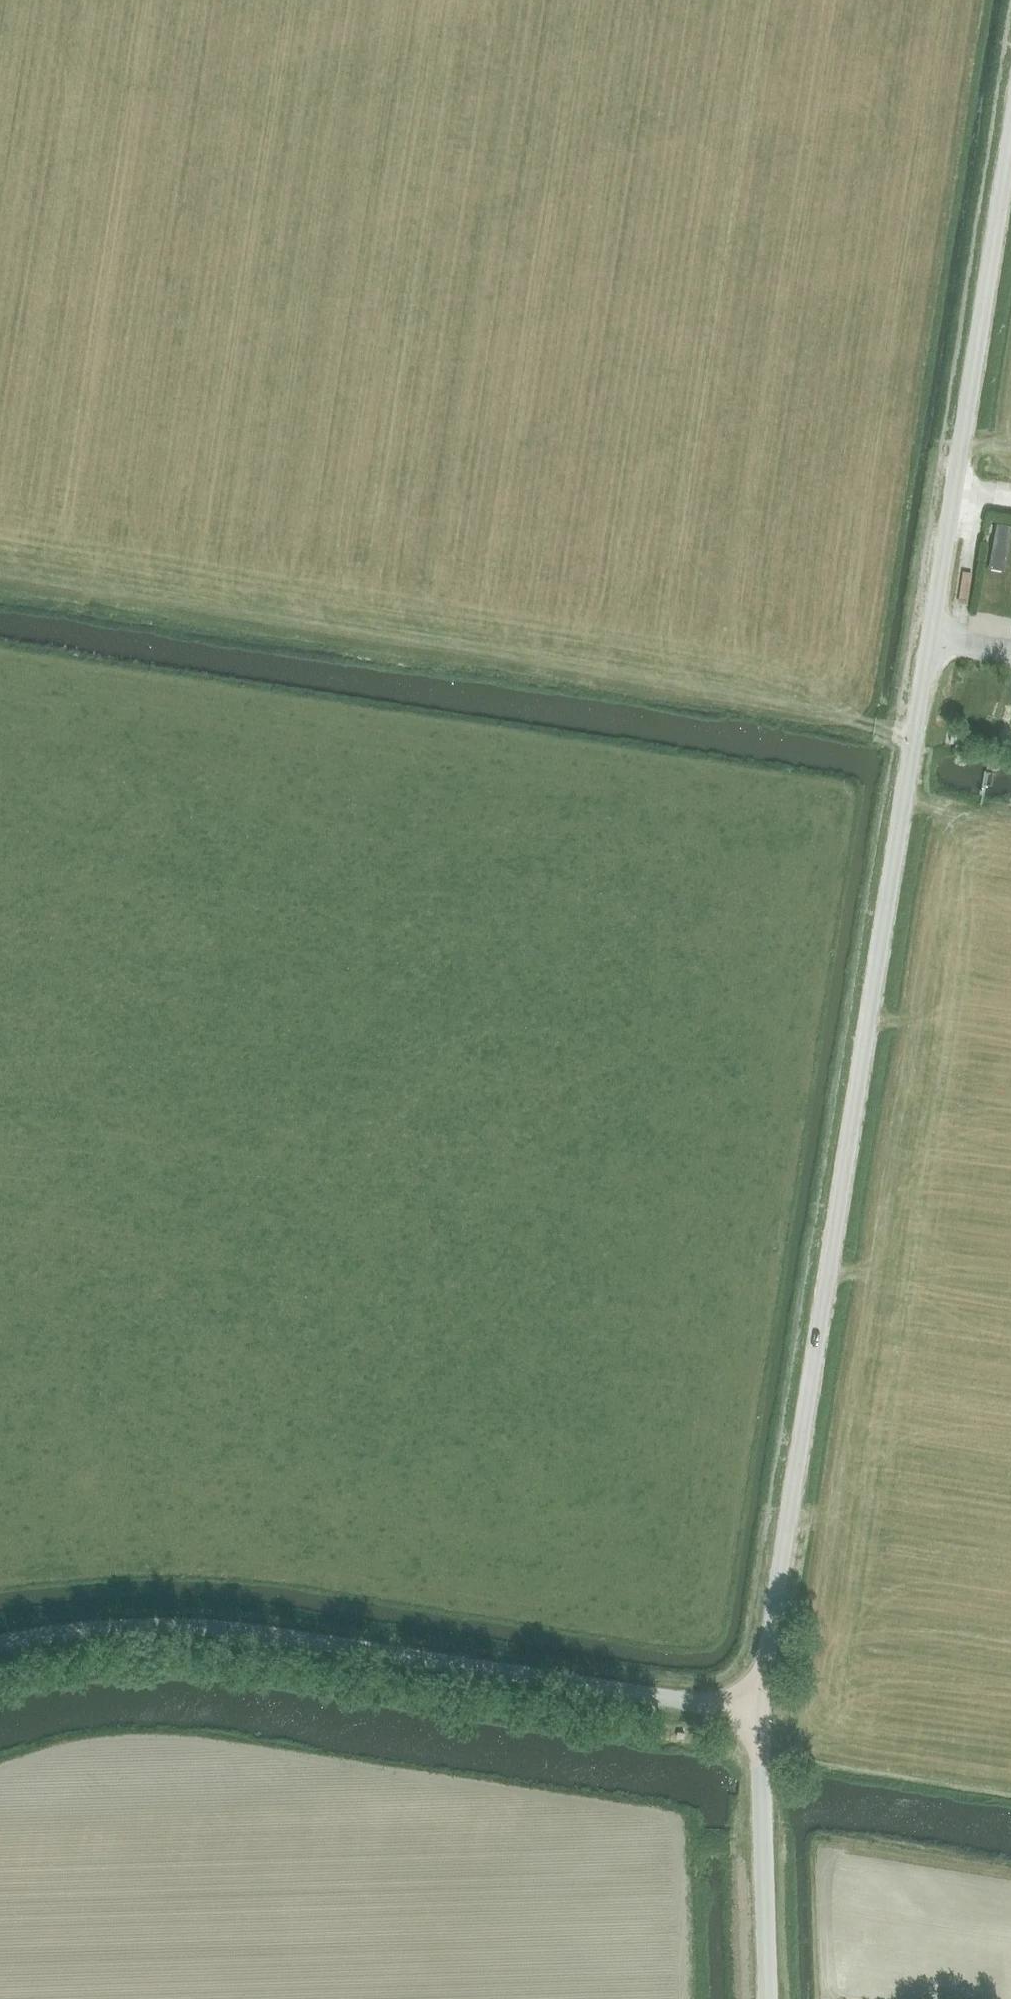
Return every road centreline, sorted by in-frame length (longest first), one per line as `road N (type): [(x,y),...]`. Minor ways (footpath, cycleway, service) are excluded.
road 1 (unclassified): [(760,1714),(1010,153)]
road 2 (unclassified): [(0,1642),(74,1627),(177,1626),(760,1714)]
road 3 (unclassified): [(770,1998),(760,1714)]

